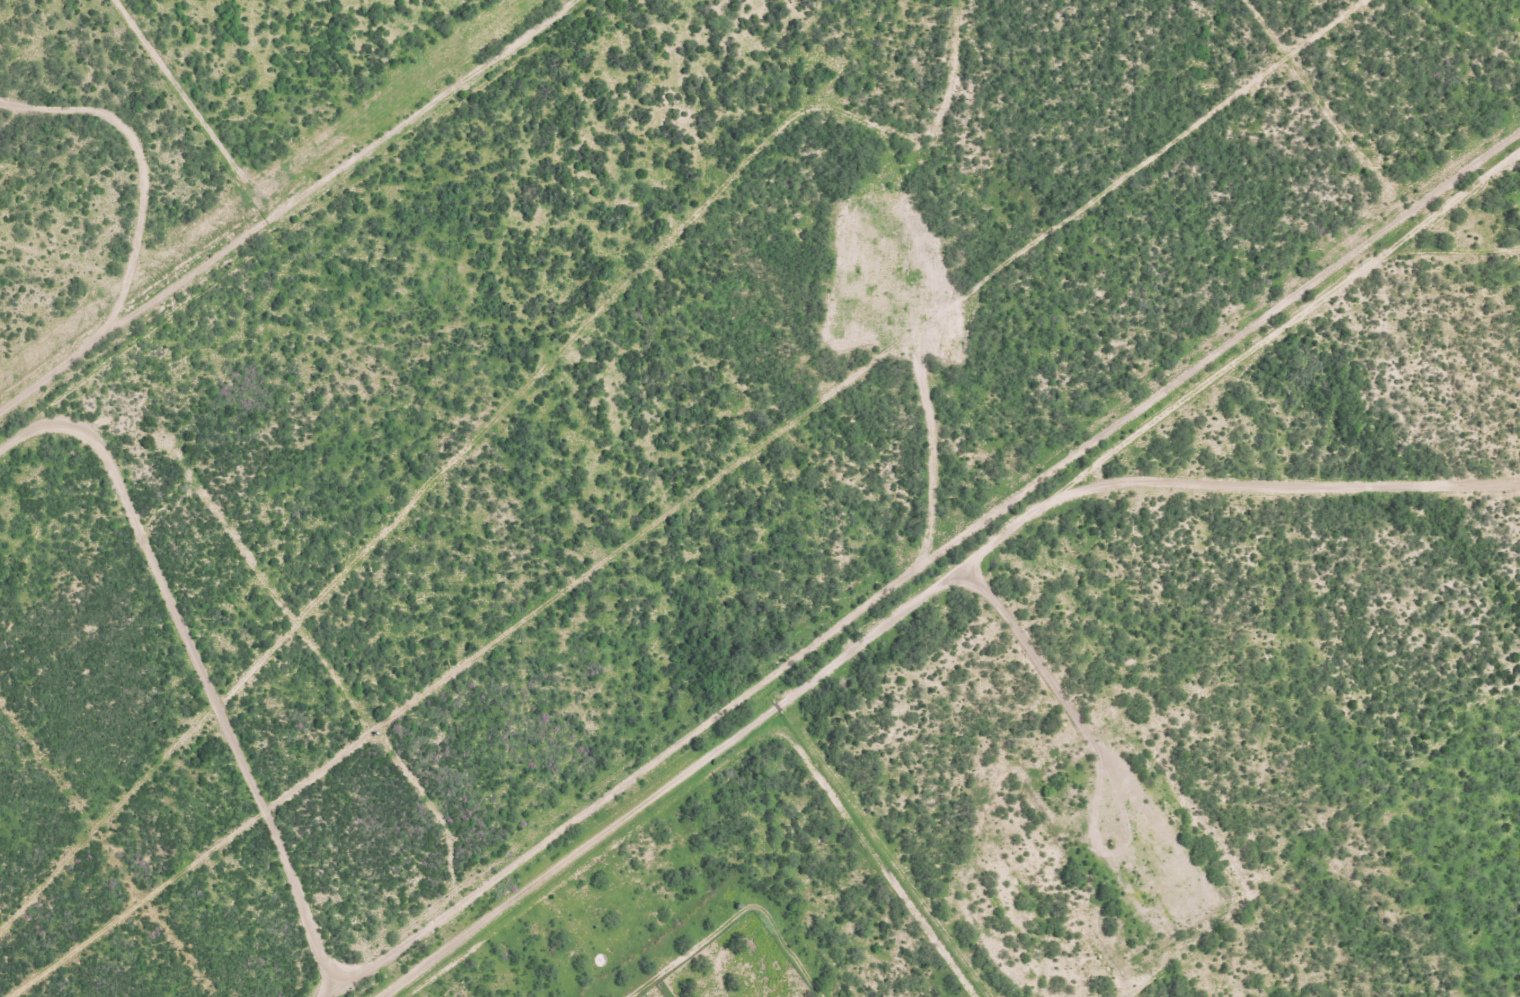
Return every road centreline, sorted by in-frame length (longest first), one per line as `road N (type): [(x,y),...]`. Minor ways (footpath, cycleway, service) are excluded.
road 1 (residential): [(412,996),(568,905),(1370,295),(1519,267)]
road 2 (residential): [(597,0),(0,452)]

